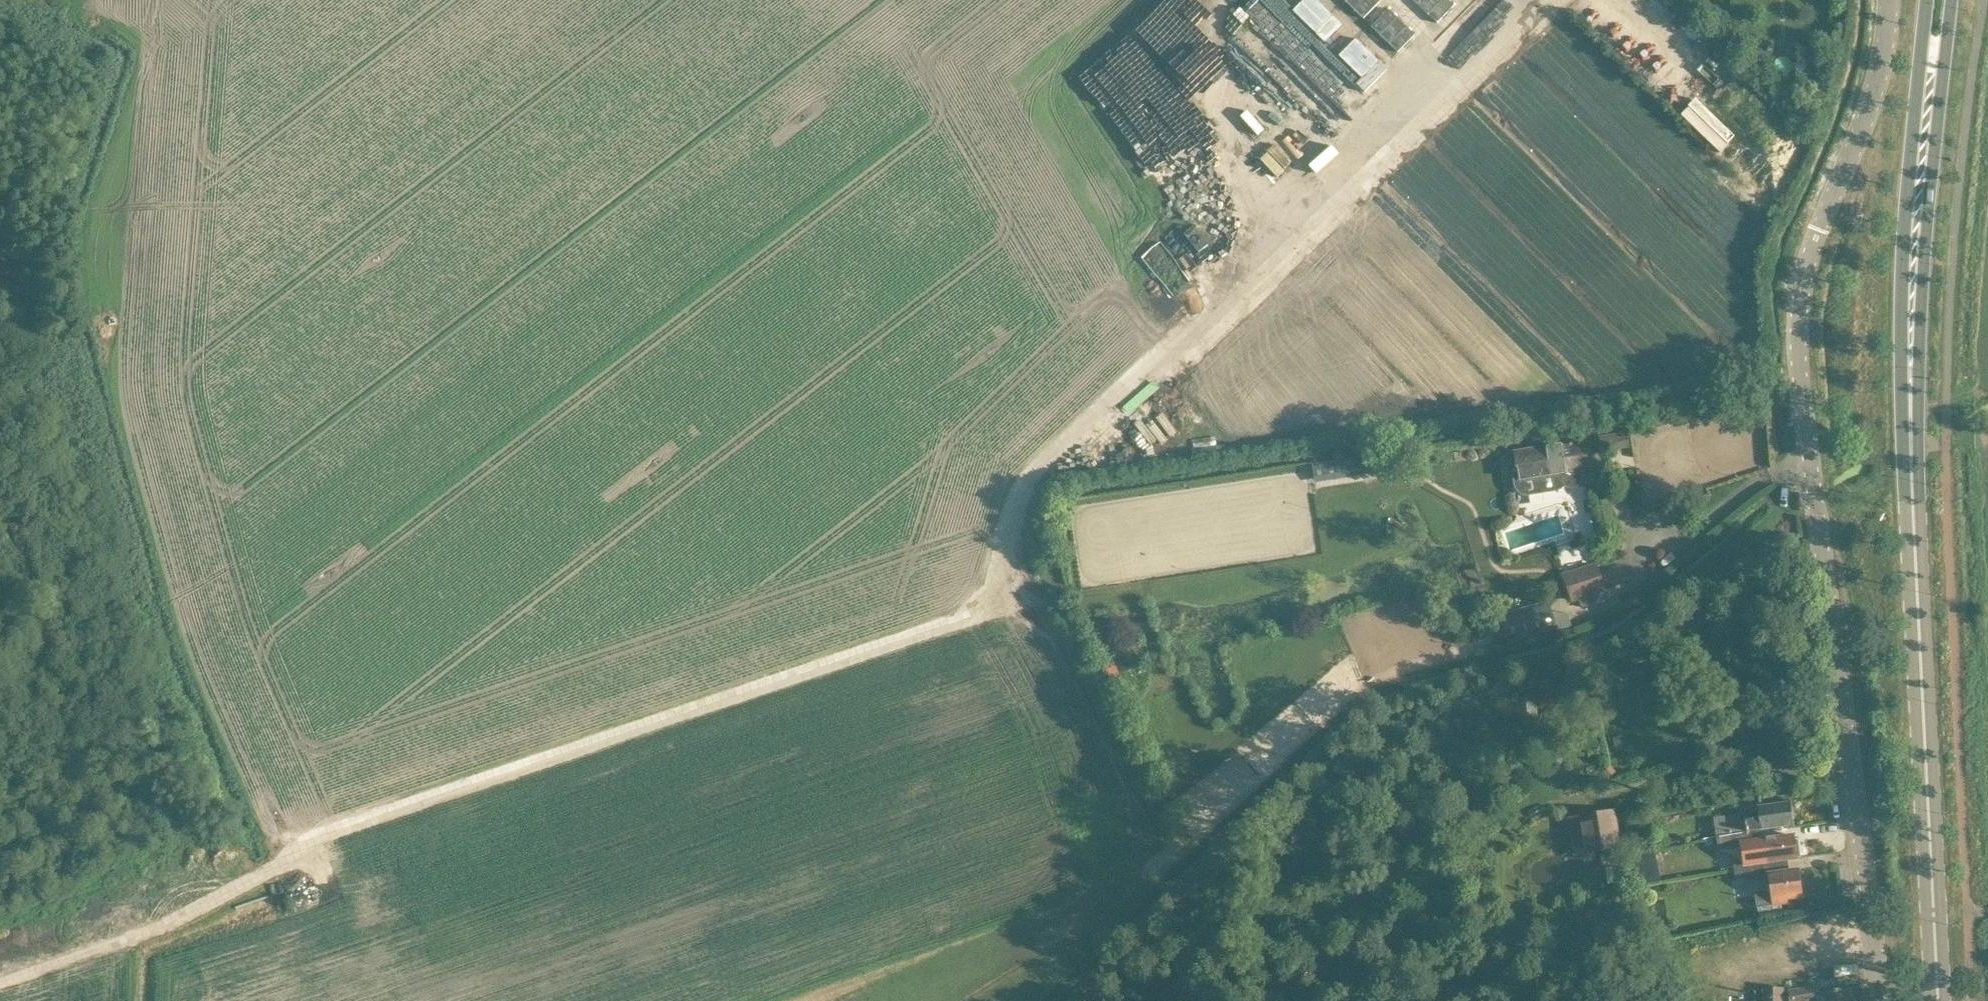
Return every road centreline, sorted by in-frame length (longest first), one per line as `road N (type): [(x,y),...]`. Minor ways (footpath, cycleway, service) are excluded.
road 1 (track): [(0,980),(157,930),(369,824),(995,603),(1045,463),(1550,0)]
road 2 (unclassified): [(1883,1000),(1797,323),(1801,281),(1884,54),(1886,0)]
road 3 (tertiary): [(1931,1000),(1911,469),(1913,300),(1939,0)]

